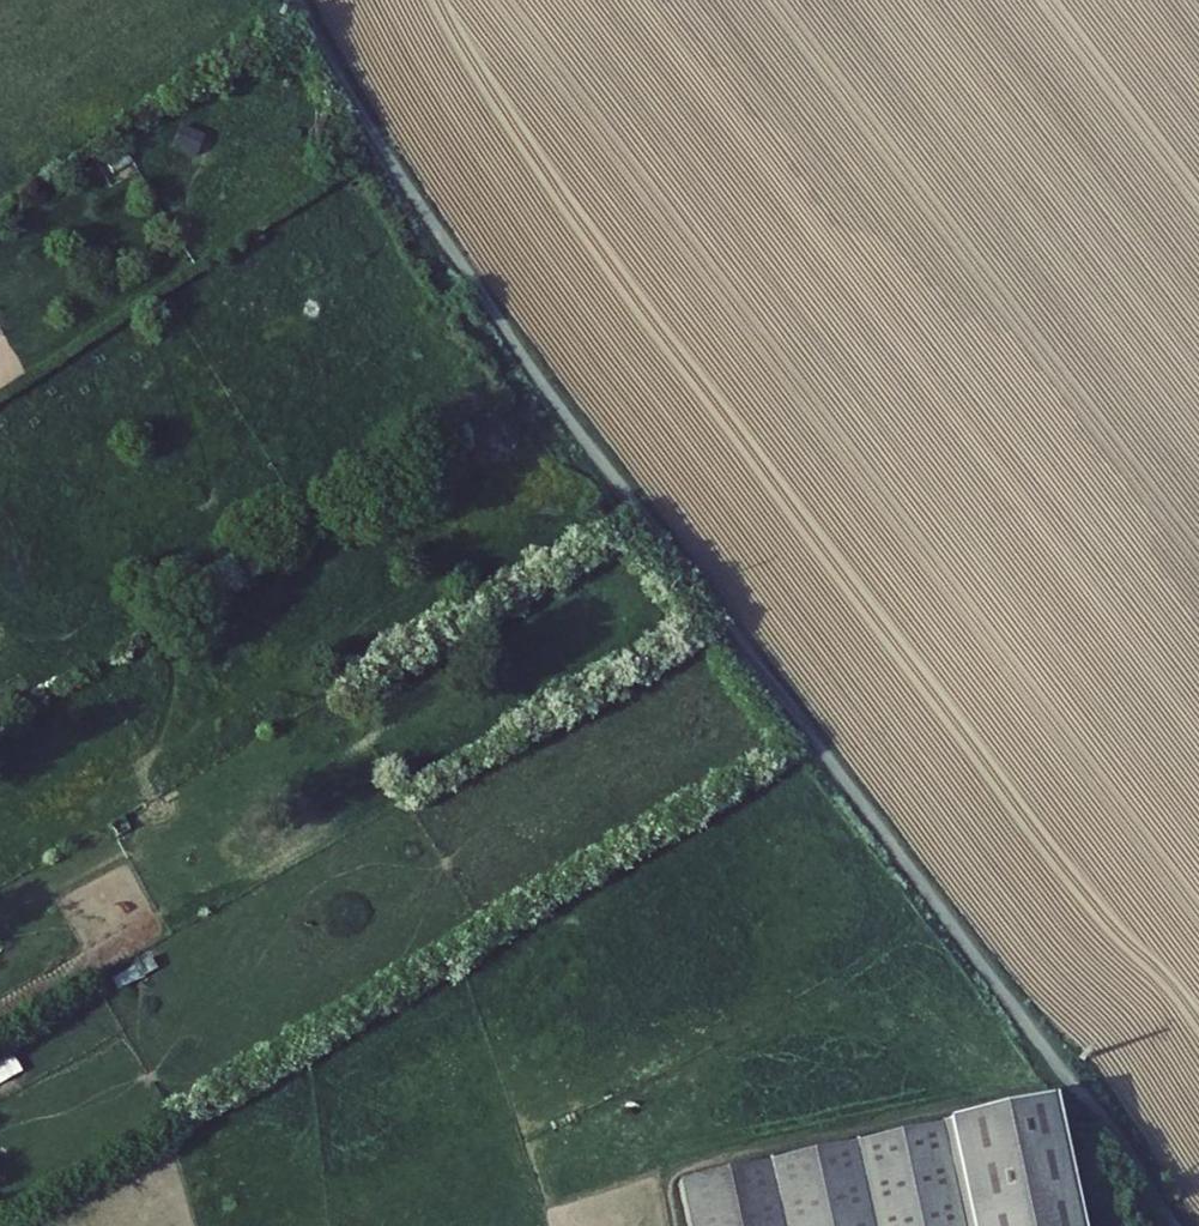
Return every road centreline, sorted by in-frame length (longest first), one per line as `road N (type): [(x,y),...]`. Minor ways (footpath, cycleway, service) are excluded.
road 1 (track): [(299,0),(365,121),(544,386),(1129,1149),(1178,1225)]

